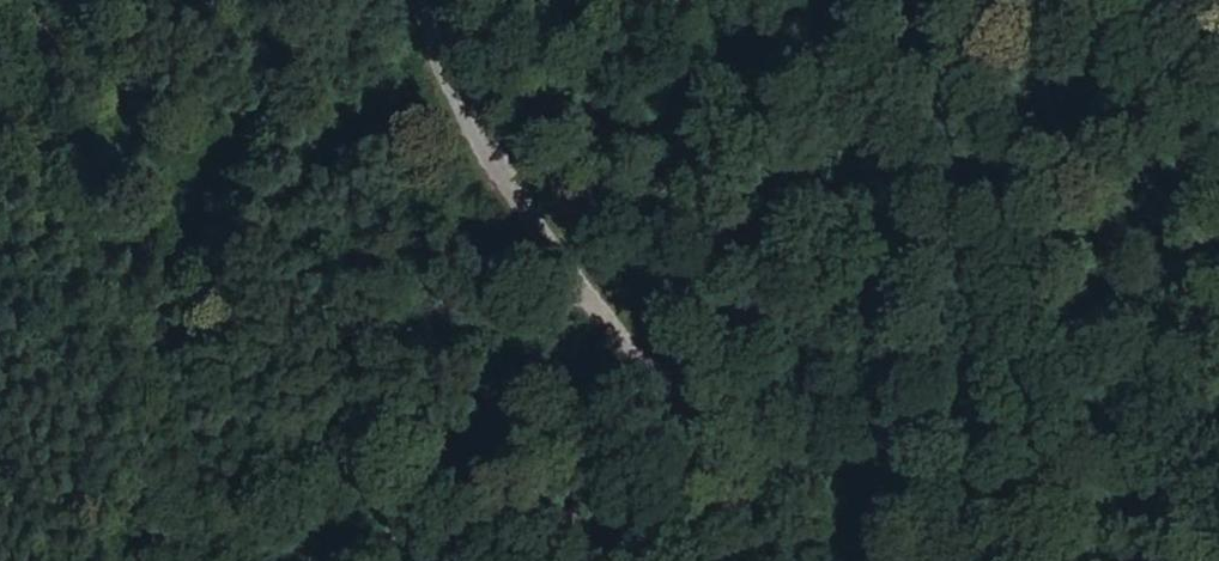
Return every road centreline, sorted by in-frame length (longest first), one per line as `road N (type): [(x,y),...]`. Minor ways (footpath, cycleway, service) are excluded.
road 1 (track): [(1218,516),(1184,523),(984,489),(852,480),(533,511),(408,535),(344,560)]
road 2 (track): [(774,560),(485,152),(413,0)]

